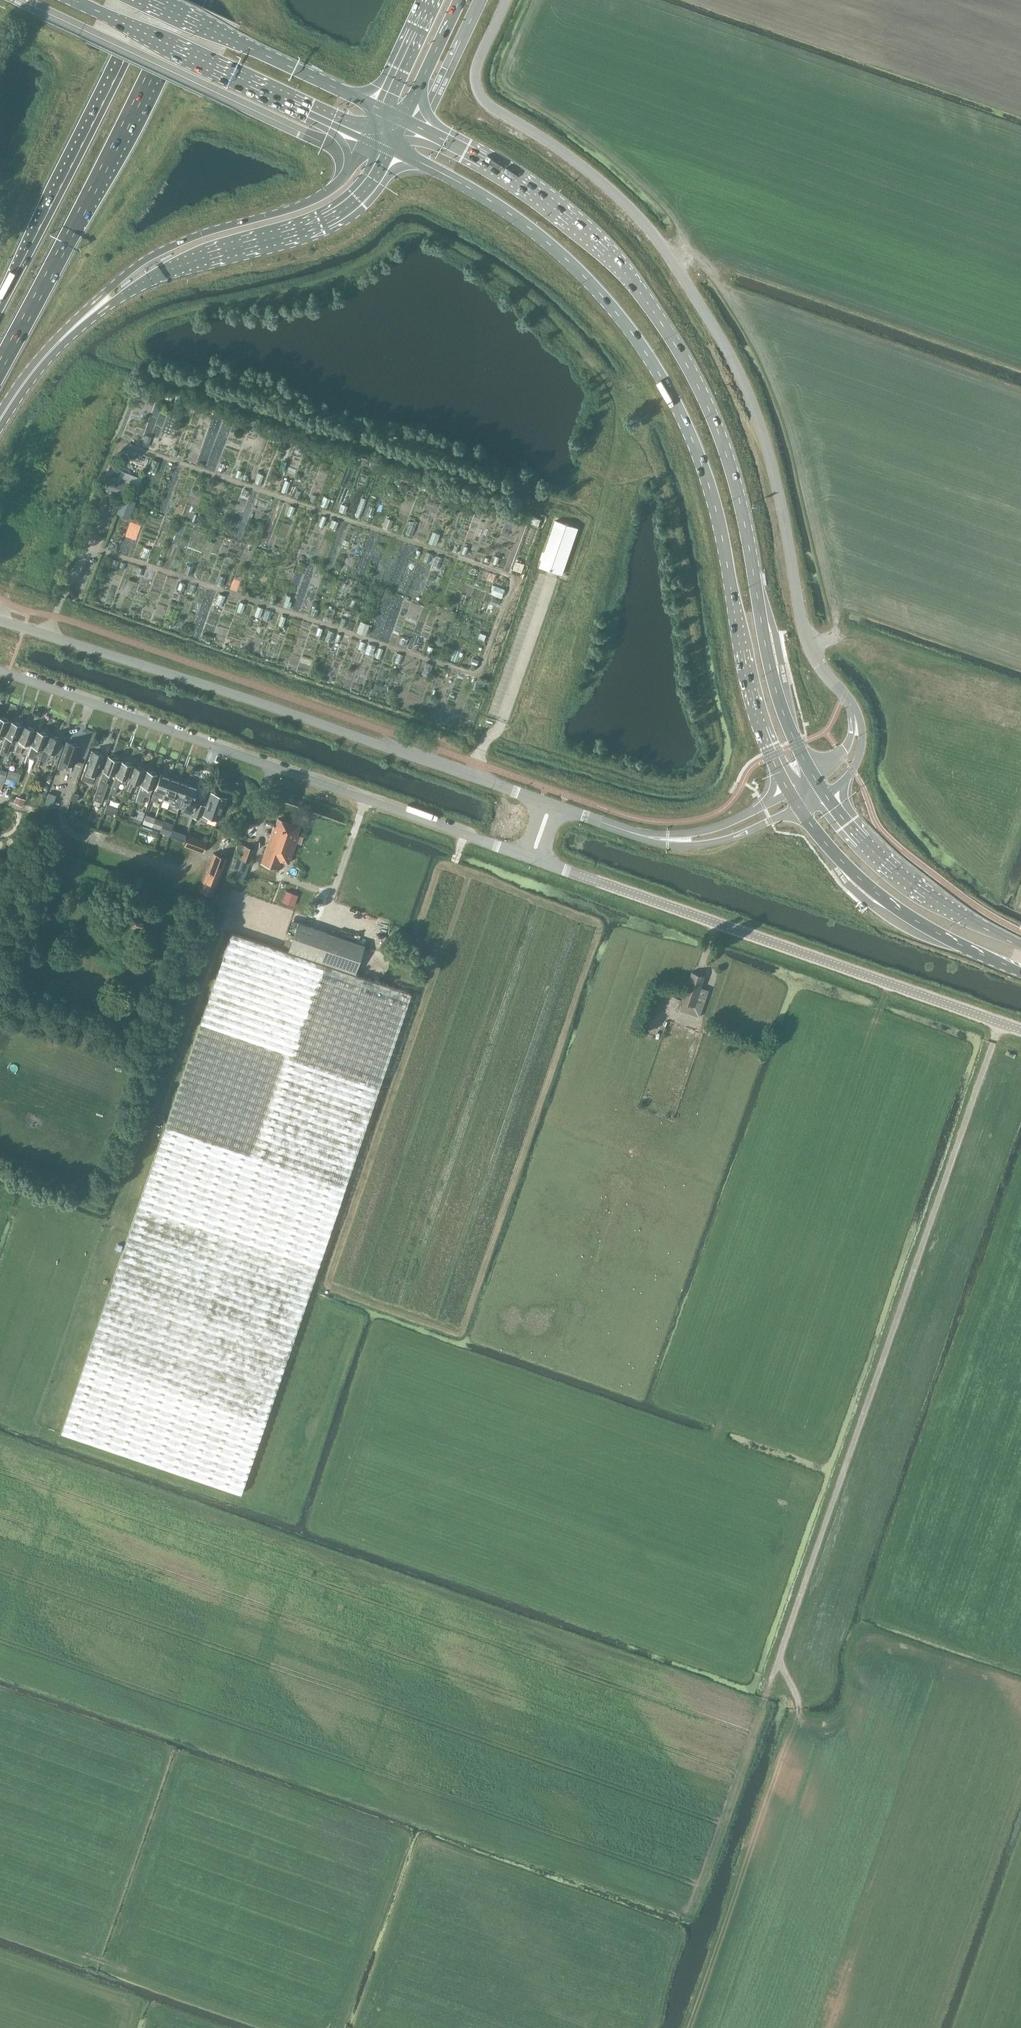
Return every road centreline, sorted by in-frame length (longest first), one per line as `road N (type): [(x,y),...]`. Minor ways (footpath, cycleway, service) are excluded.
road 1 (track): [(86,543),(470,674),(483,665),(512,584),(506,574),(127,445),(118,449),(100,509)]
road 2 (unclassified): [(505,0),(476,68),(479,92),(602,182),(692,291),(763,433),(808,643),(857,722)]
road 3 (primary): [(814,776),(773,679),(730,466),(666,330),(621,269),(568,218),(515,179),(404,120)]
road 4 (primary): [(391,147),(480,193),(543,239),(623,319),(660,375),(715,501),(756,709),(790,792)]
road 5 (track): [(763,1705),(1002,1024)]
road 6 (unclassified): [(533,859),(0,670)]
road 7 (unclassified): [(550,805),(24,627)]
road 8 (unclassified): [(1020,1030),(533,859)]
road 9 (primary): [(0,366),(186,0)]
road 10 (primary): [(59,341),(156,275),(326,219),(357,198),(391,147)]
road 11 (primary): [(365,135),(335,186),(151,257),(59,341)]
road 12 (primary): [(153,0),(0,303)]
road 13 (primary): [(74,0),(365,135)]
road 14 (primary): [(798,806),(875,891),(956,944),(1020,971)]
road 15 (primary): [(378,107),(147,0)]
road 16 (primary): [(1020,946),(901,877),(824,793)]
road 17 (unclassified): [(670,840),(717,843),(798,806)]
road 18 (trunk): [(404,120),(460,0)]
road 19 (unclassified): [(790,792),(670,840)]
road 20 (unclassified): [(670,840),(550,805)]

